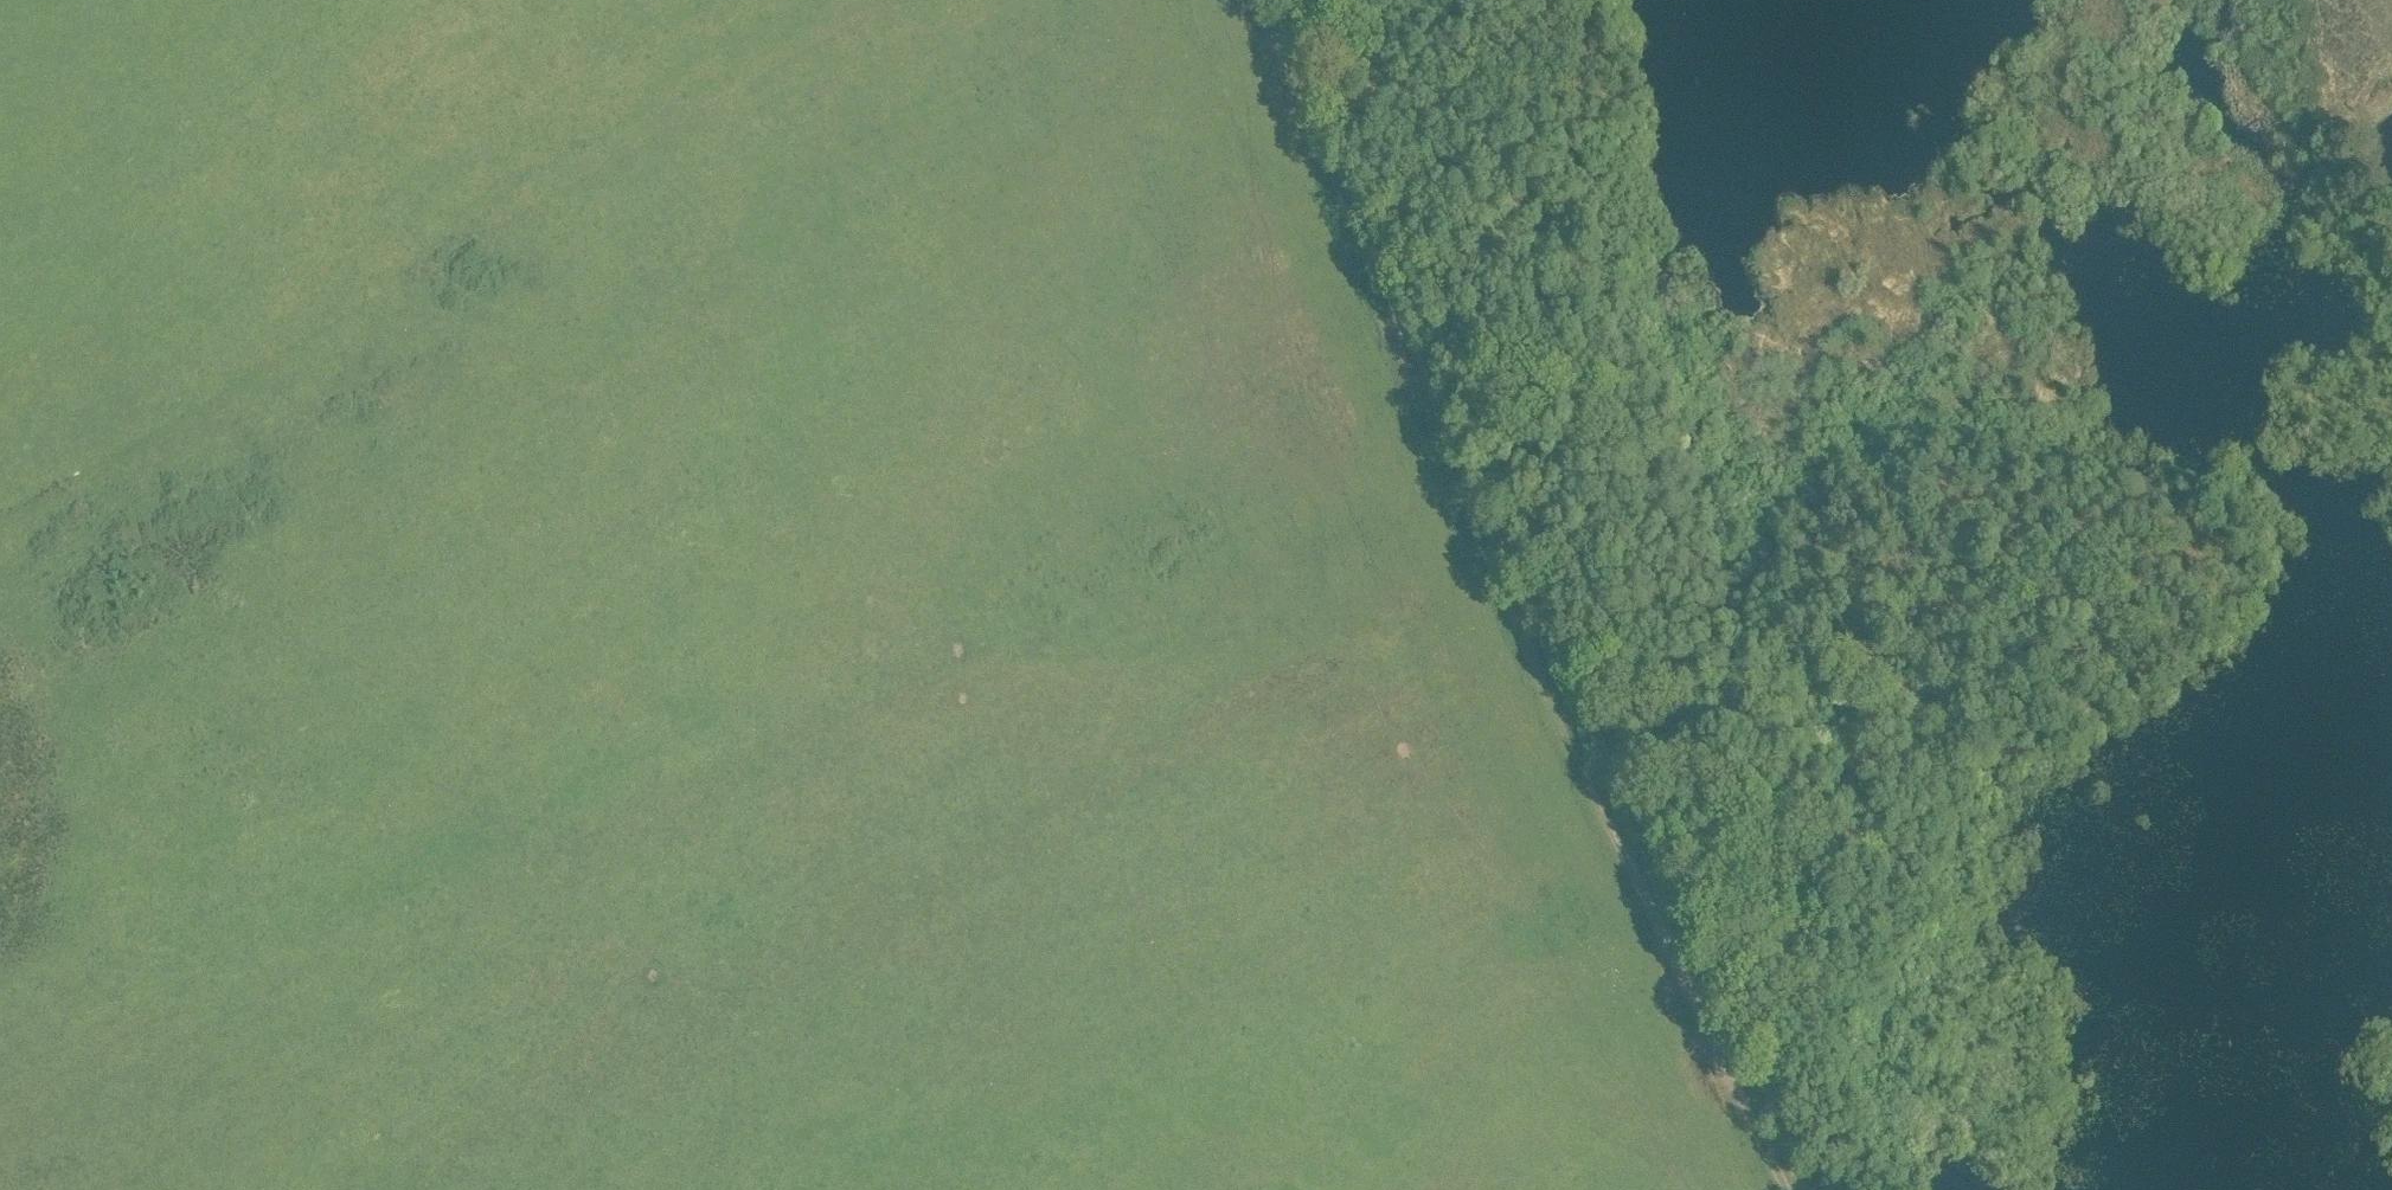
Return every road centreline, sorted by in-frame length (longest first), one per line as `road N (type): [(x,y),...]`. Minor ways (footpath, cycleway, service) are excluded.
road 1 (track): [(1263,0),(1500,577),(1792,1189)]

